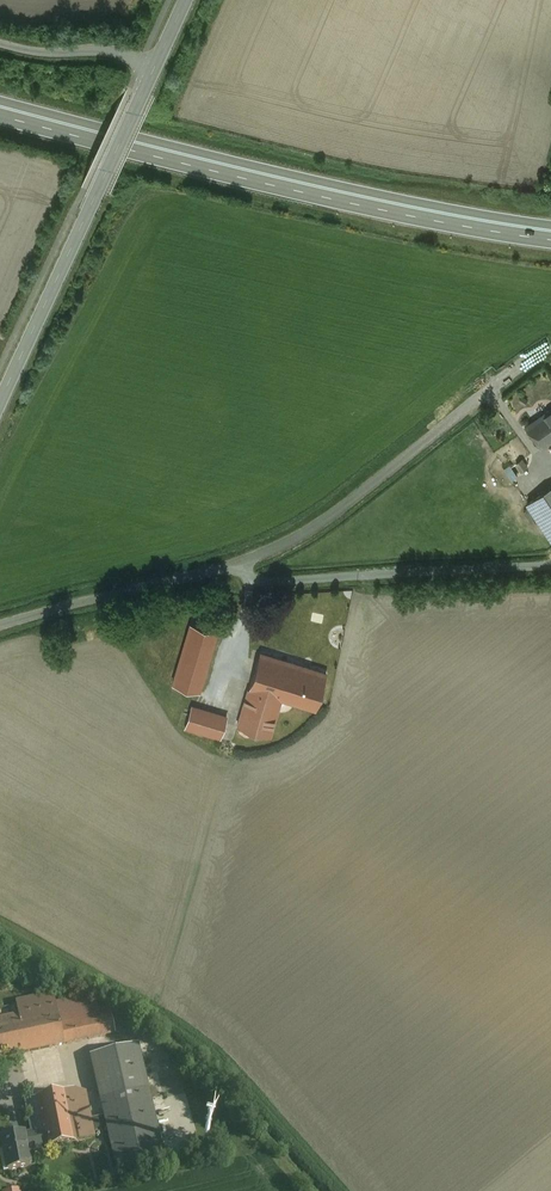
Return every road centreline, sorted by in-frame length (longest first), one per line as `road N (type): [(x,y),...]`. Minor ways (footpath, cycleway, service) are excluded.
road 1 (unclassified): [(544,348),(320,524),(277,547),(243,563),(0,625)]
road 2 (trunk): [(0,120),(417,221),(550,244)]
road 3 (trunk): [(550,229),(420,206),(0,106)]
road 4 (tertiary): [(153,64),(0,398)]
road 5 (track): [(550,565),(293,582),(254,578),(243,563)]
road 6 (unclassified): [(0,42),(122,52),(153,64)]

